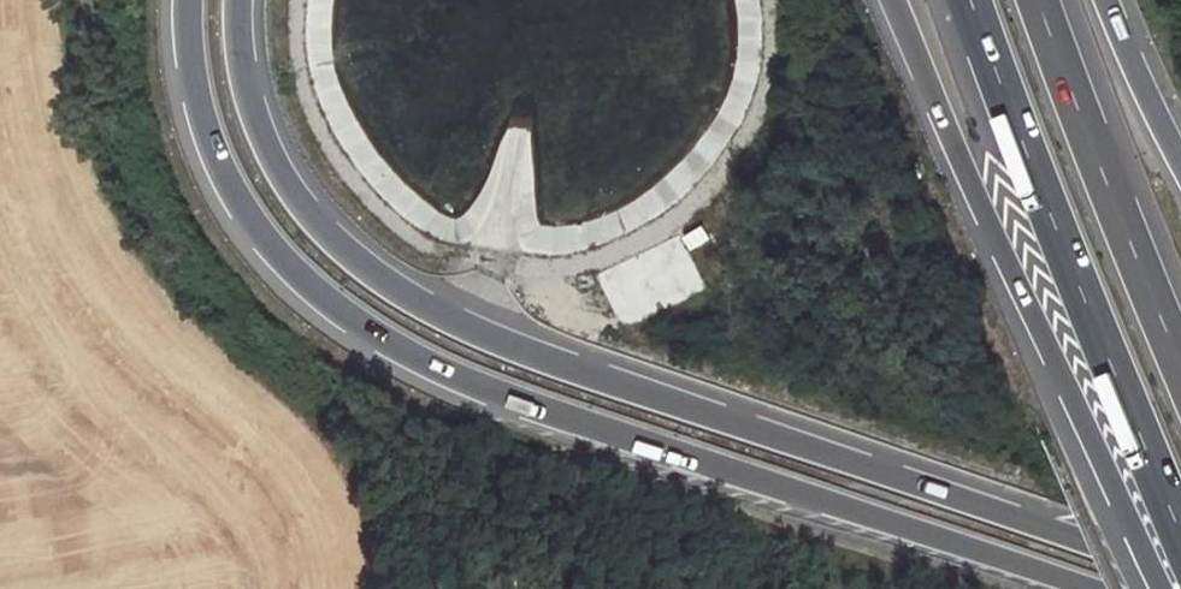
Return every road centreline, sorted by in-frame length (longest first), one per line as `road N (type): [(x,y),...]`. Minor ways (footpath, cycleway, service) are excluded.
road 1 (trunk): [(189,0),(197,91),(224,174),(281,261),(338,312),(503,399),(1086,588)]
road 2 (trunk): [(1157,569),(540,357),(405,294),(343,248),(282,173),(256,114),(240,0)]
road 3 (trunk): [(891,0),(981,211),(1157,569)]
road 4 (trunk): [(970,0),(1069,263),(1180,523)]
road 5 (trunk): [(1180,363),(1040,0)]
road 6 (trunk): [(1180,160),(1109,0)]

